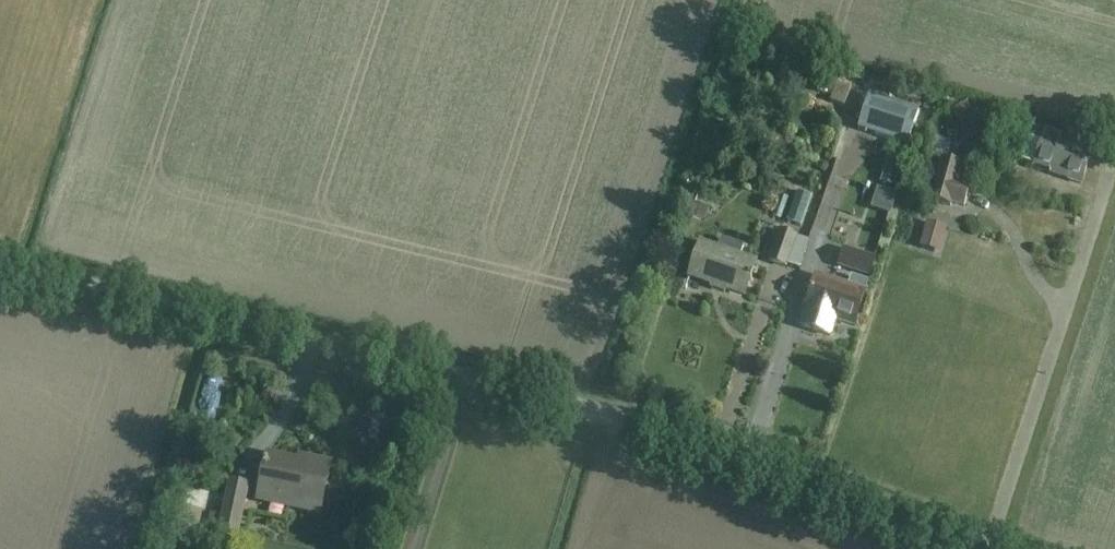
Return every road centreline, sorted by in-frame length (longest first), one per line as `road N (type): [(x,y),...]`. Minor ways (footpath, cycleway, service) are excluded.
road 1 (unclassified): [(974,548),(584,412),(0,269)]

